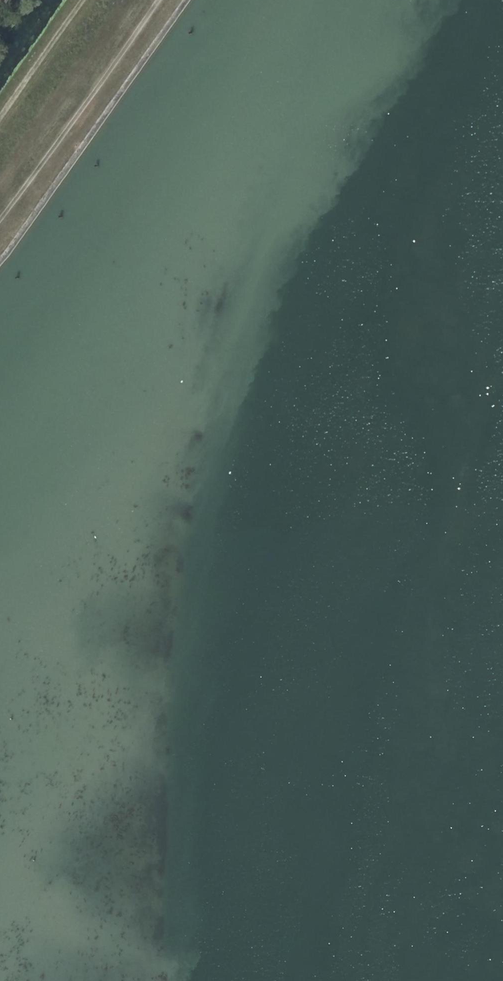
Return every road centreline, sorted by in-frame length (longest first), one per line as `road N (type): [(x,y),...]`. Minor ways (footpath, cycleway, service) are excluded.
road 1 (track): [(0,224),(158,0)]
road 2 (track): [(86,0),(0,122)]

